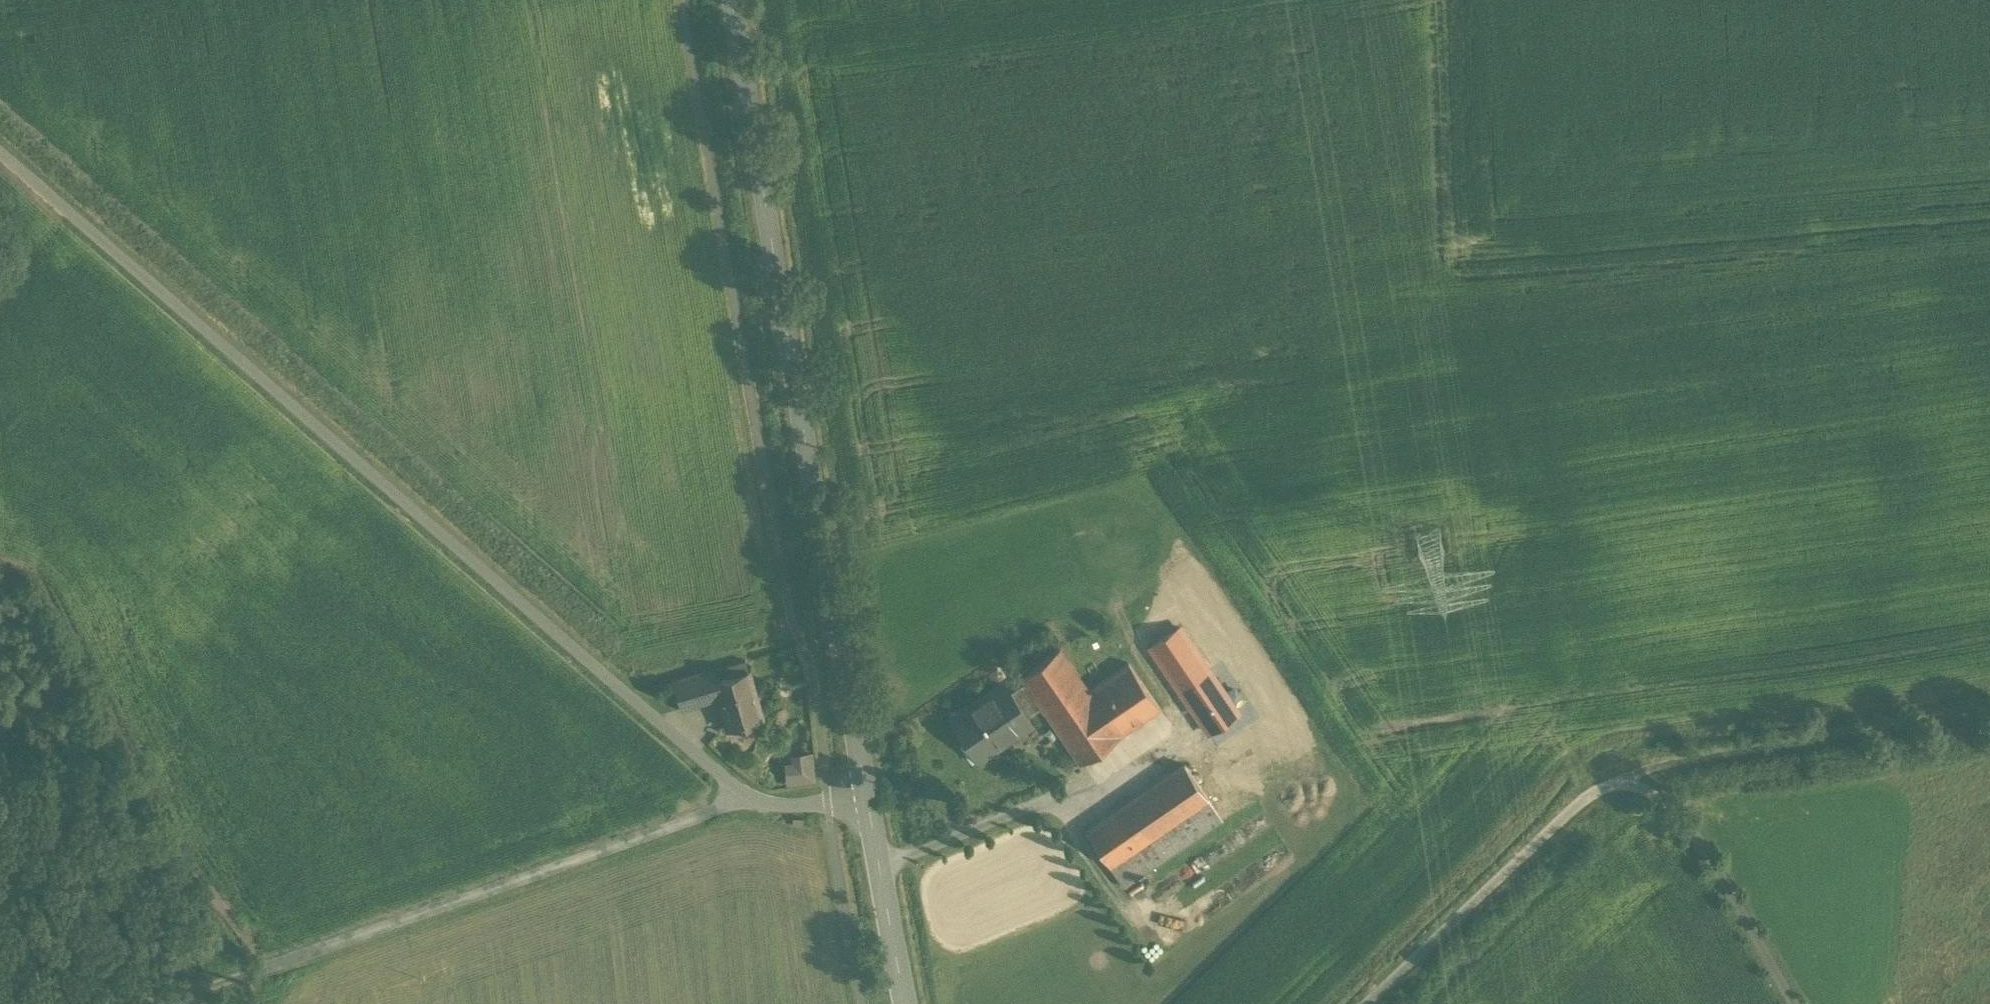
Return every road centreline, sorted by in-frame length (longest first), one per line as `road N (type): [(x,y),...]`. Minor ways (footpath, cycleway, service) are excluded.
road 1 (unclassified): [(751,797),(0,152)]
road 2 (tertiary): [(866,800),(731,0)]
road 3 (track): [(1363,1003),(1544,827),(1635,758),(1989,696)]
road 4 (unclassified): [(751,797),(162,1003)]
road 5 (track): [(1618,768),(1655,778),(1689,805),(1811,1003)]
road 6 (tertiary): [(905,1003),(866,800)]

